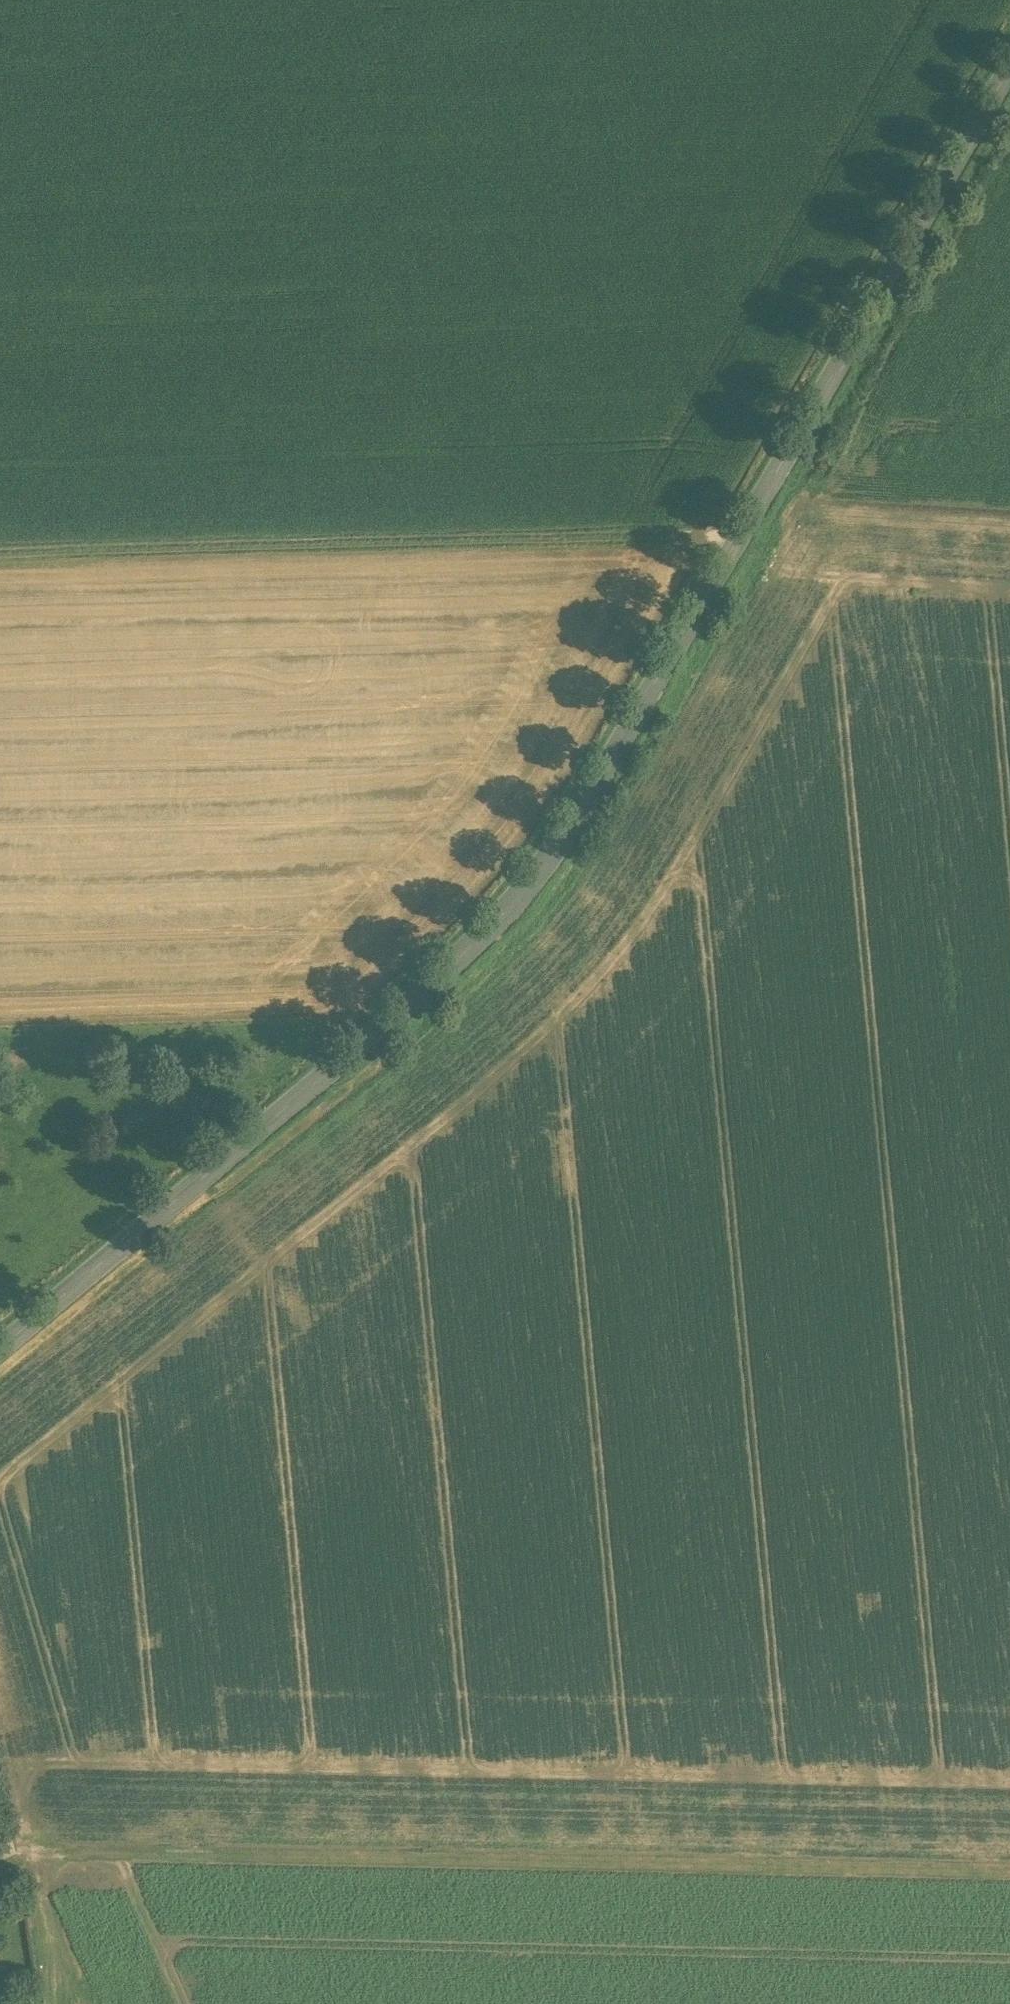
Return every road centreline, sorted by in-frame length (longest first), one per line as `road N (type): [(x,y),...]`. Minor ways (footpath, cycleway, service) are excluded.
road 1 (secondary): [(1009,74),(668,670),(586,805),(499,921),(0,1349)]
road 2 (track): [(0,558),(601,535),(747,537)]

